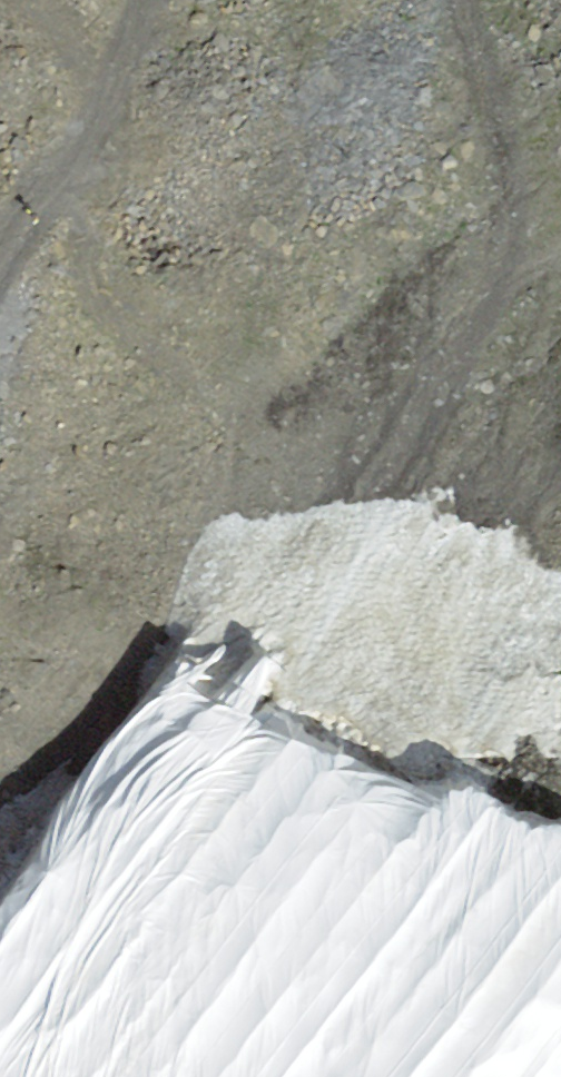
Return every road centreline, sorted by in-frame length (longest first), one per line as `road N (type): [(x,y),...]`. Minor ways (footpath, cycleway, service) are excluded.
road 1 (track): [(58,0),(57,51),(197,787),(0,938)]
road 2 (track): [(462,0),(533,229),(197,787)]

